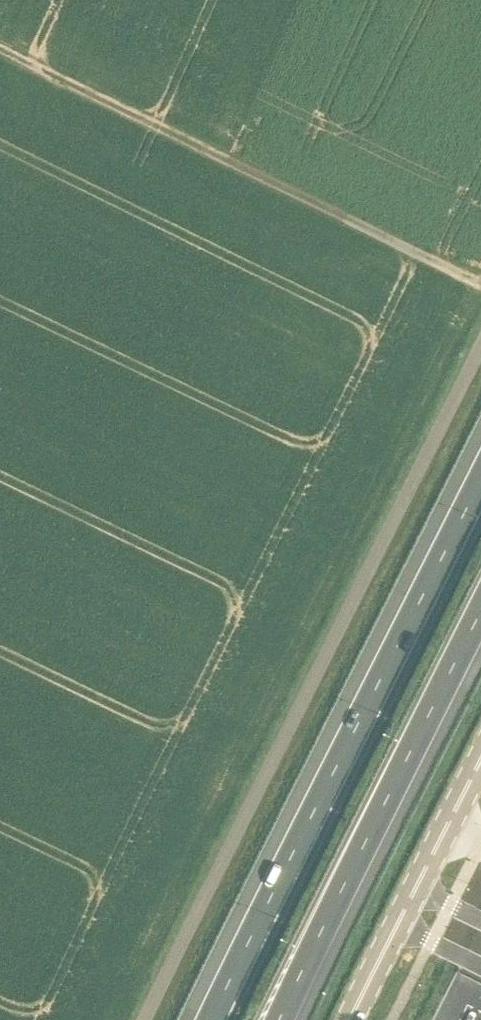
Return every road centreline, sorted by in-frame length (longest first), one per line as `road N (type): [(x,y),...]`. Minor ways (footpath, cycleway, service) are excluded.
road 1 (unclassified): [(139,1019),(480,324)]
road 2 (motorway): [(480,477),(210,1019)]
road 3 (track): [(480,279),(0,44)]
road 4 (motorway): [(286,1019),(480,623)]
road 5 (tertiary): [(350,1019),(480,760)]

